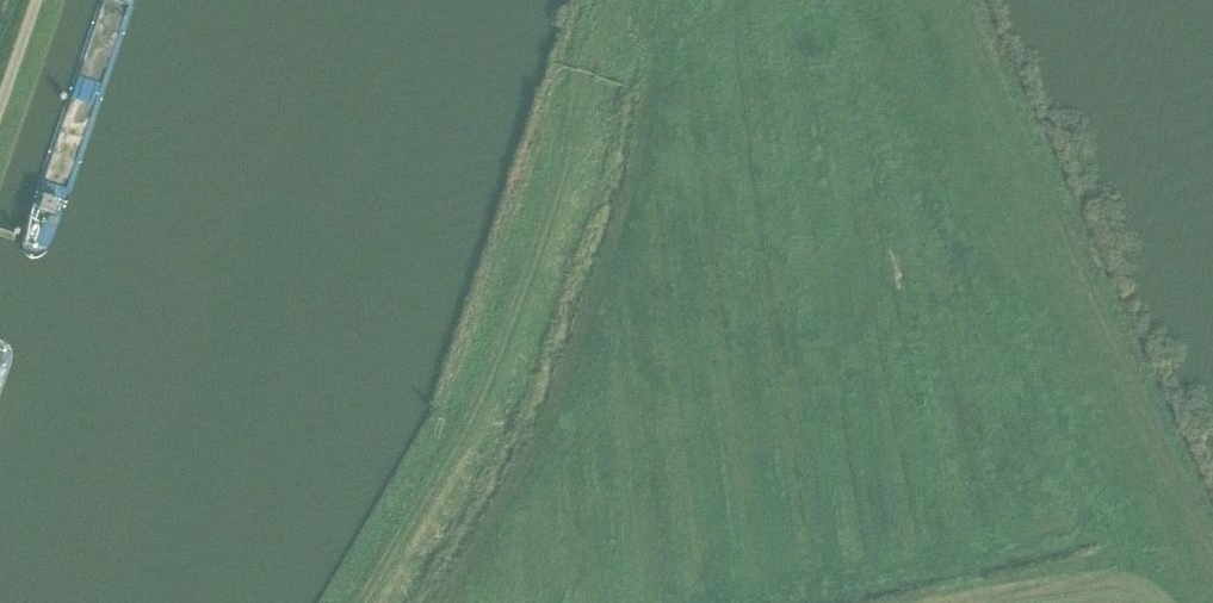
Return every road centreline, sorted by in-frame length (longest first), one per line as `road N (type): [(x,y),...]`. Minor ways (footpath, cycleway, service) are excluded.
road 1 (track): [(364,602),(435,492),(541,241),(589,14)]

